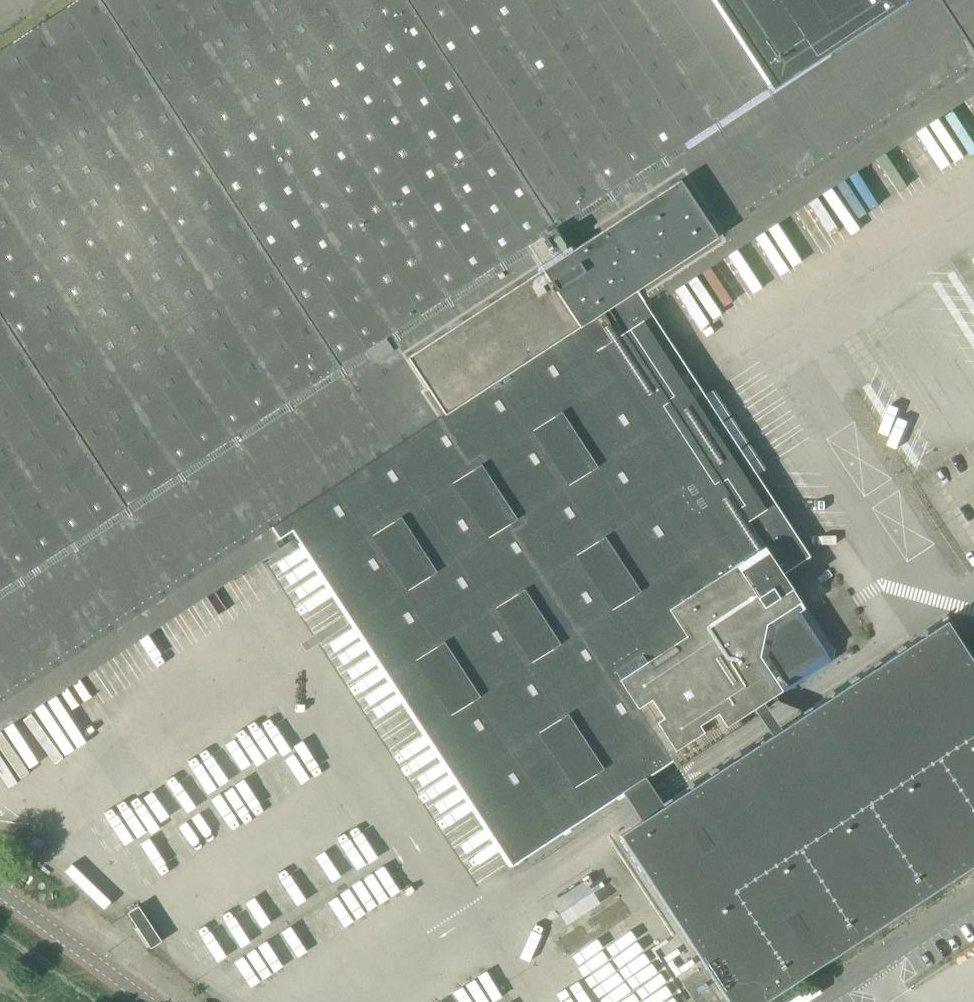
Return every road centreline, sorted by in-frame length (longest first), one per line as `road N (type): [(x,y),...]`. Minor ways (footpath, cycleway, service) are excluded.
road 1 (unclassified): [(973,893),(808,1001)]
road 2 (unclassified): [(0,892),(146,1001)]

